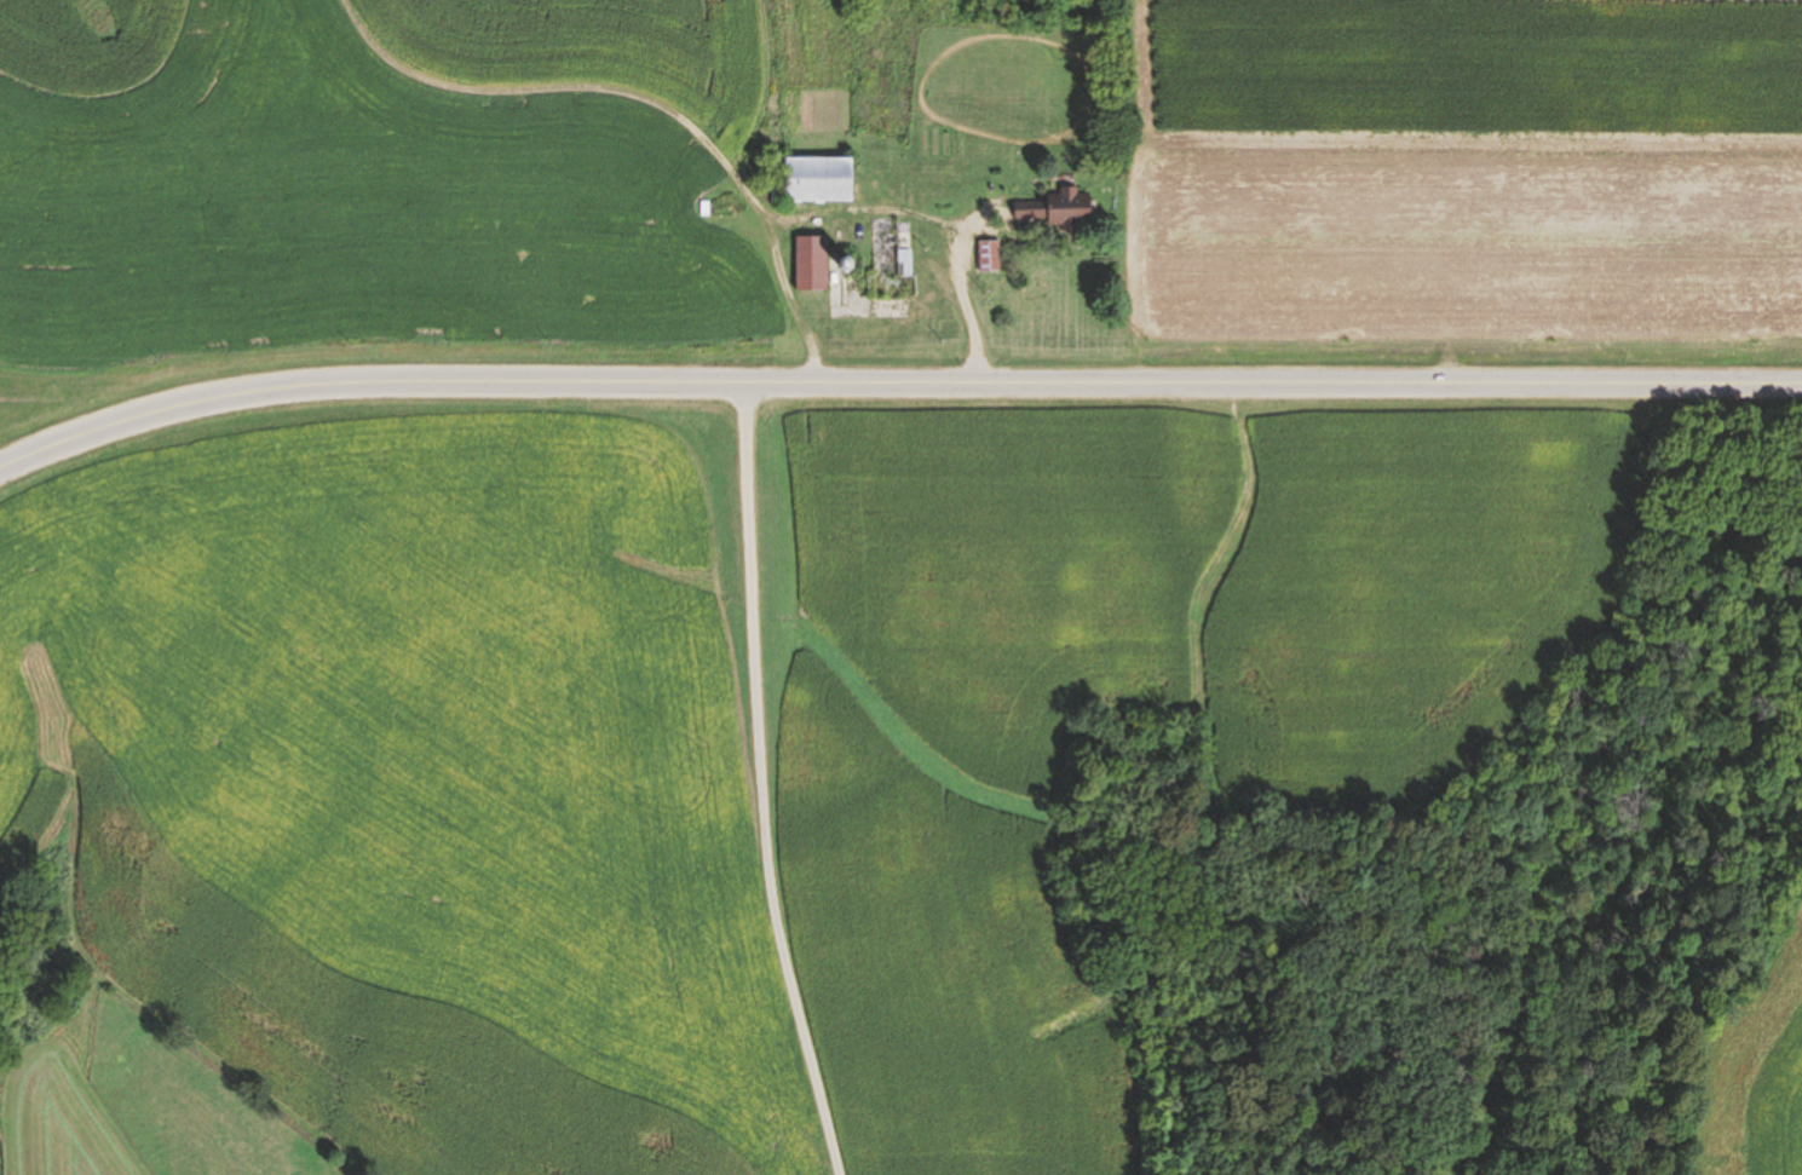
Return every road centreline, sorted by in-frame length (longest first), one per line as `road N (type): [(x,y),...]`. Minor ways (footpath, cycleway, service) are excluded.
road 1 (primary): [(1801,385),(413,386),(295,392),(182,413),(0,471)]

